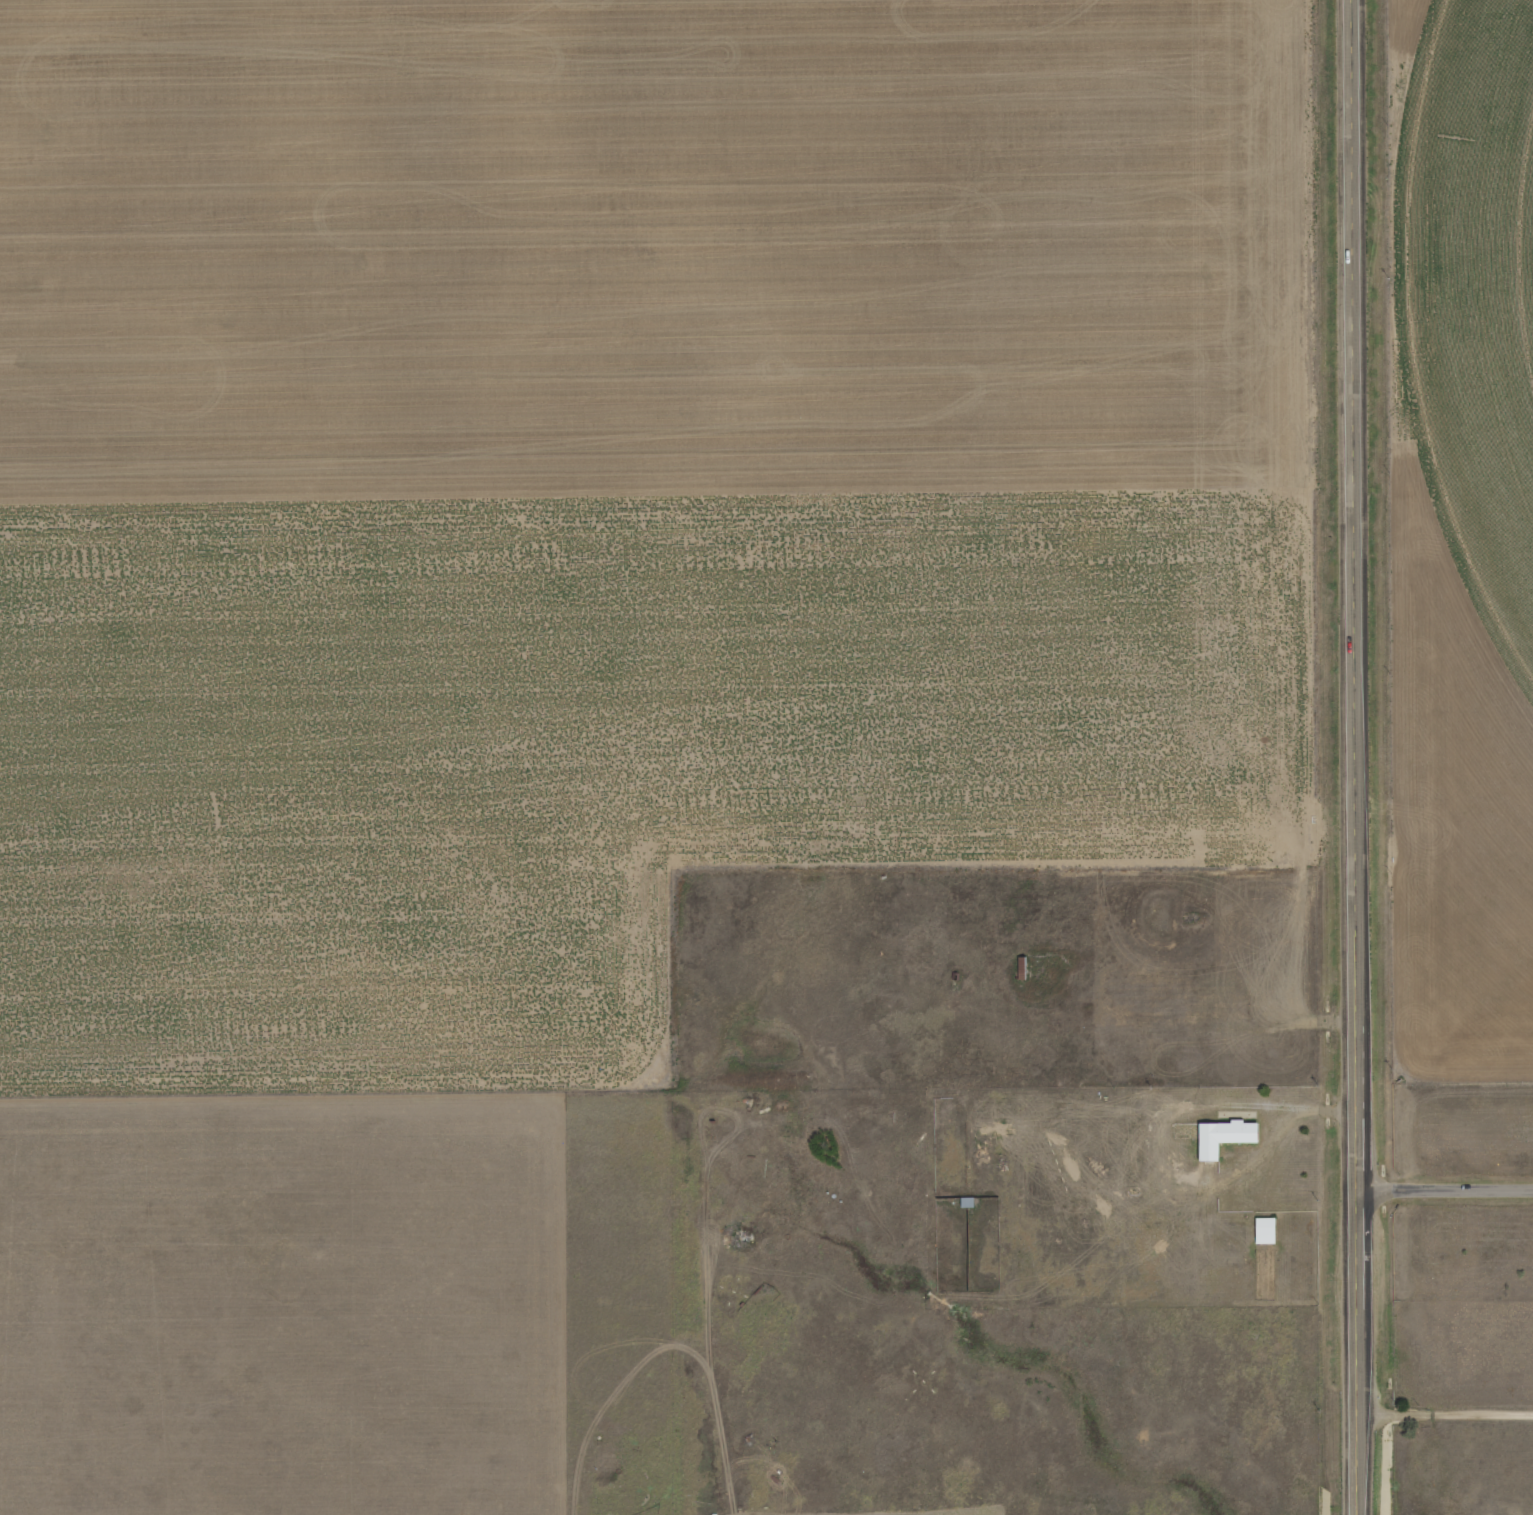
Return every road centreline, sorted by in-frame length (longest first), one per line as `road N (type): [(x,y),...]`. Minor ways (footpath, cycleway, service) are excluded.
road 1 (primary): [(1359,1514),(1354,0)]
road 2 (residential): [(1361,1191),(1532,1191)]

